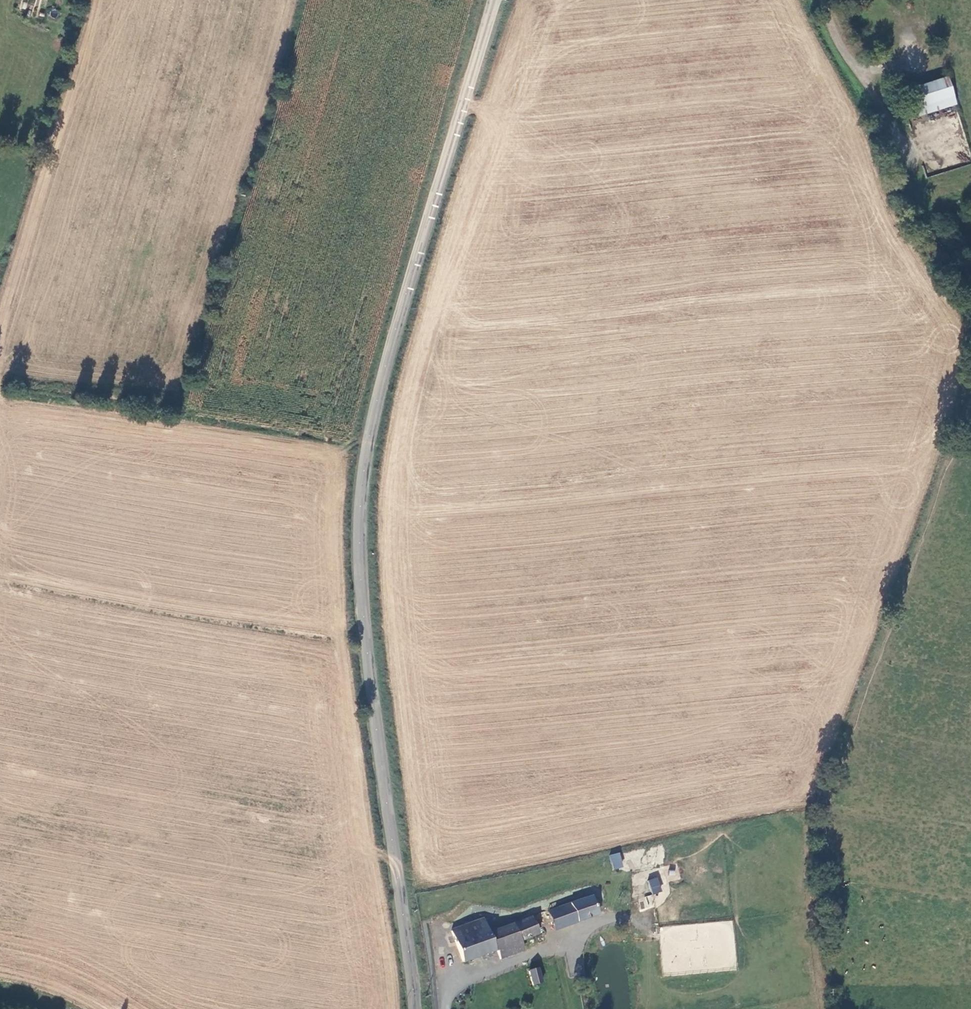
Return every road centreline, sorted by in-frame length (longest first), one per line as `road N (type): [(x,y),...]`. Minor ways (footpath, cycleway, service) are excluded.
road 1 (tertiary): [(416,1008),(369,673),(361,486),(376,401),(492,0)]

